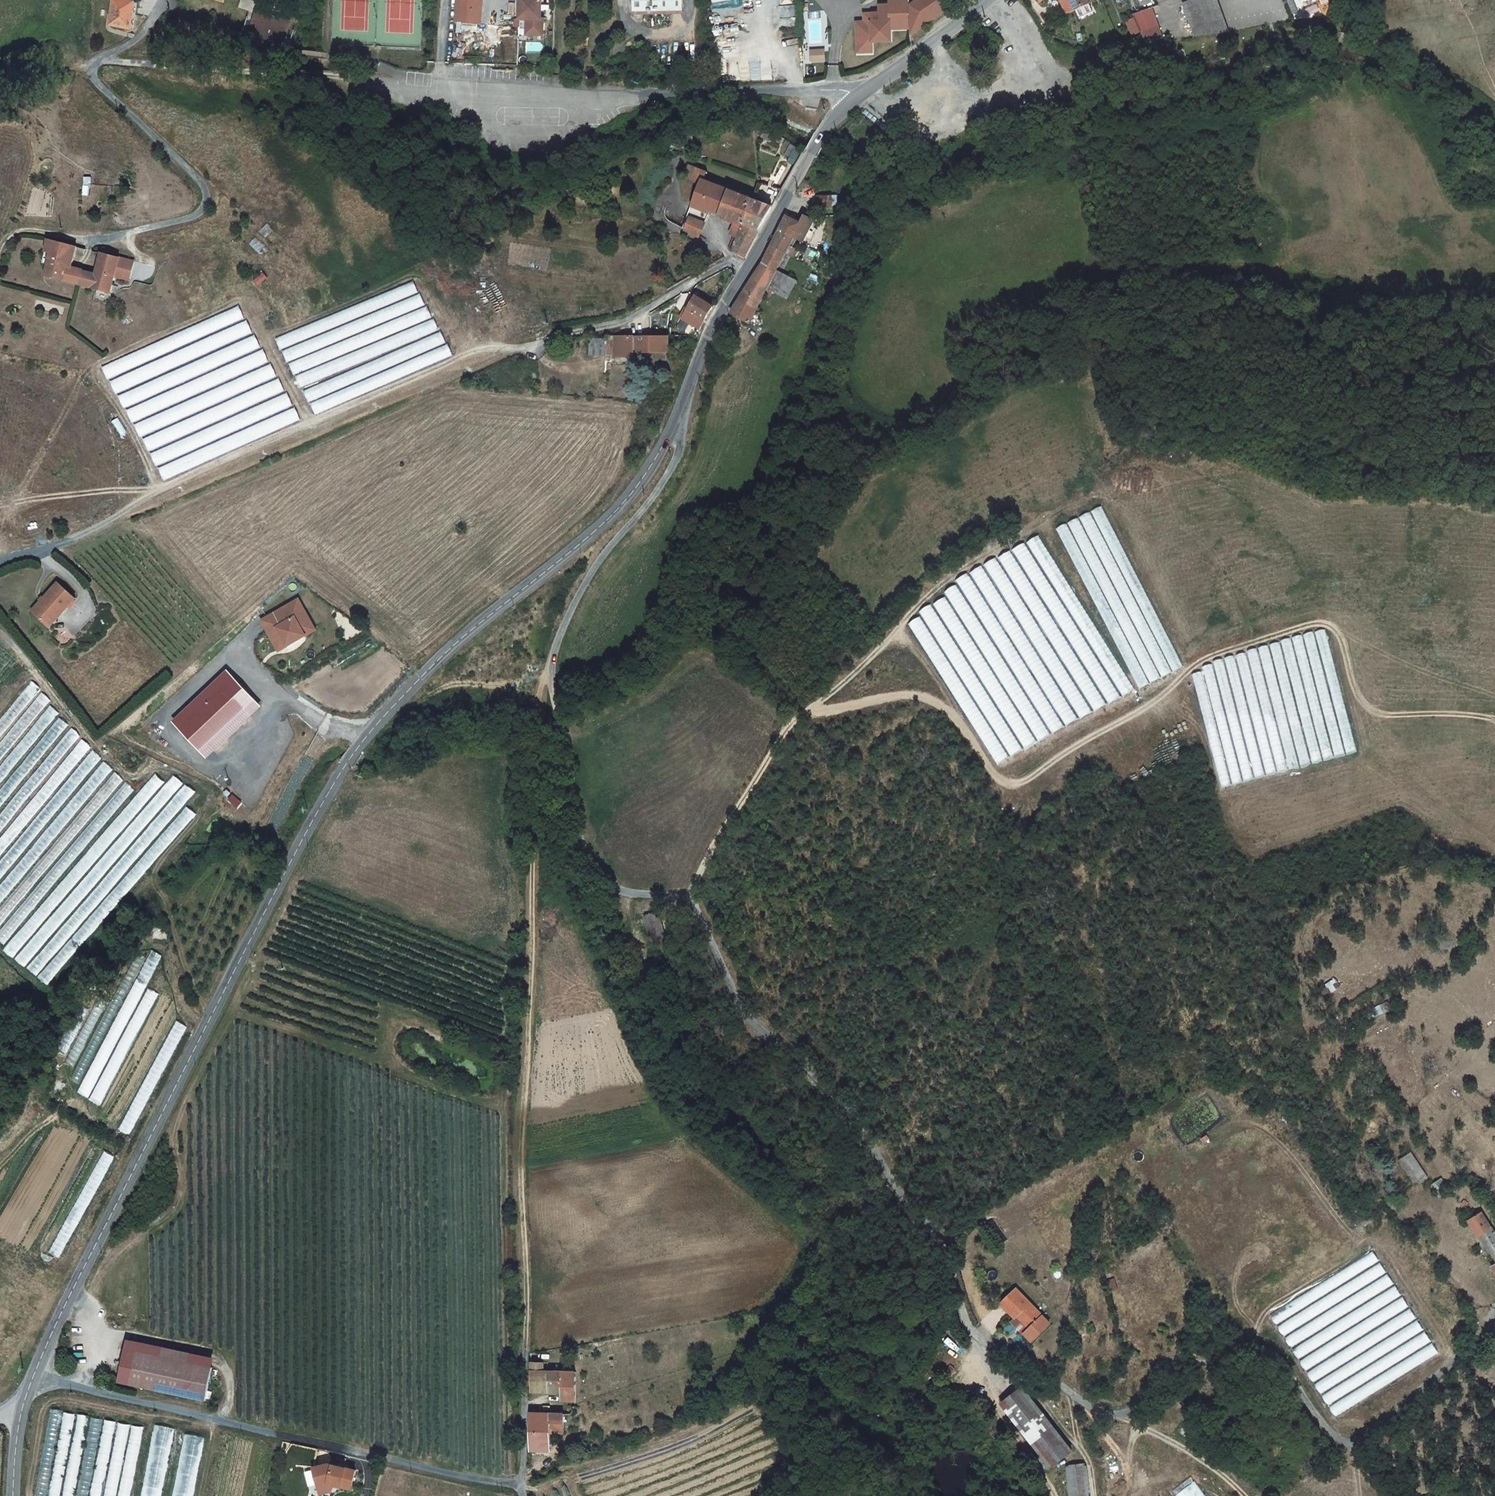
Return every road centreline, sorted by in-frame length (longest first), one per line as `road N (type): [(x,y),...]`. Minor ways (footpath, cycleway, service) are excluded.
road 1 (unclassified): [(678,414),(675,459),(588,573),(551,657),(583,849),(621,894),(689,898),(736,1003),(880,1156),(928,1232),(954,1251),(968,1333),(1093,1410),(1125,1413),(1144,1402),(1168,1360),(1216,1366),(1255,1343),(1349,1446),(1492,1330)]
road 2 (tertiary): [(678,414),(629,494),(582,542),(446,651),(356,750),(236,966),(31,1376)]
road 3 (track): [(1494,720),(1382,717),(1361,700),(1342,641),(1318,624),(1202,660),(1150,706),(1022,783),(995,778),(945,709),(912,694),(824,712),(812,706),(786,730),(689,898)]
road 4 (track): [(524,1353),(521,1165),(535,711),(551,657)]
road 5 (track): [(311,421),(240,300),(96,370),(158,489),(0,503)]
road 6 (track): [(521,348),(469,352),(158,489),(47,550)]
road 7 (track): [(0,634),(125,773),(161,770),(200,791),(197,822),(154,874),(182,960),(214,1011)]
road 8 (track): [(81,1308),(125,1249),(181,1205),(178,1122),(234,1010),(383,1061)]
road 9 (unclassified): [(31,1376),(520,1486)]
road 10 (residential): [(166,0),(147,31),(90,73),(196,178),(204,209),(195,218),(95,237)]
road 11 (tertiary): [(984,0),(822,131),(748,269)]
road 12 (track): [(1255,1343),(1264,1314),(1338,1267),(1354,1245),(1268,1132),(1234,1123),(1214,1133)]
road 13 (track): [(812,706),(945,582),(1018,538)]
road 14 (track): [(267,338),(416,277),(469,352)]
road 15 (residential): [(748,269),(729,262),(626,320),(521,348)]
road 16 (track): [(95,63),(318,75)]
road 17 (tertiary): [(748,269),(705,339),(678,414)]
road 18 (track): [(1125,1413),(1245,1495)]
road 19 (track): [(234,1010),(297,883)]
road 20 (unclassified): [(520,1486),(524,1353)]

